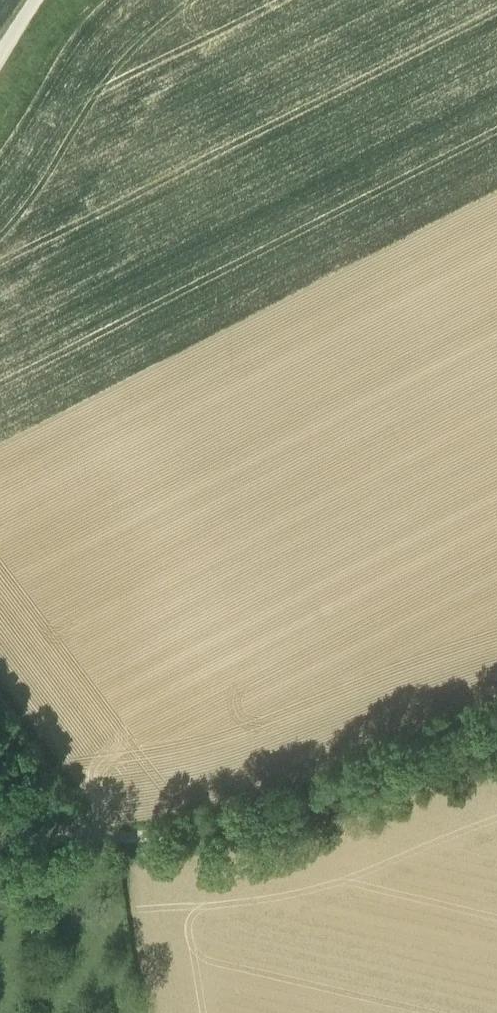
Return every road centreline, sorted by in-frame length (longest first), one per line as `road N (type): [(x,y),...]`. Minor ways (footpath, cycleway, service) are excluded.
road 1 (track): [(0,843),(152,836),(251,821),(496,735)]

